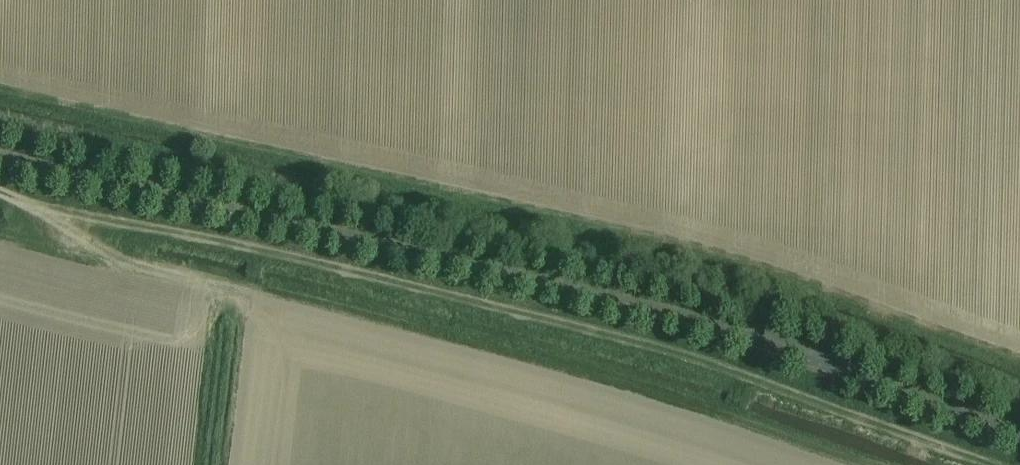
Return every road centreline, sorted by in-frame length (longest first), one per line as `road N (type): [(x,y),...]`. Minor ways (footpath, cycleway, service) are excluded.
road 1 (track): [(1019,356),(671,239),(0,89)]
road 2 (track): [(61,243),(63,218),(254,255),(676,357),(979,464)]

